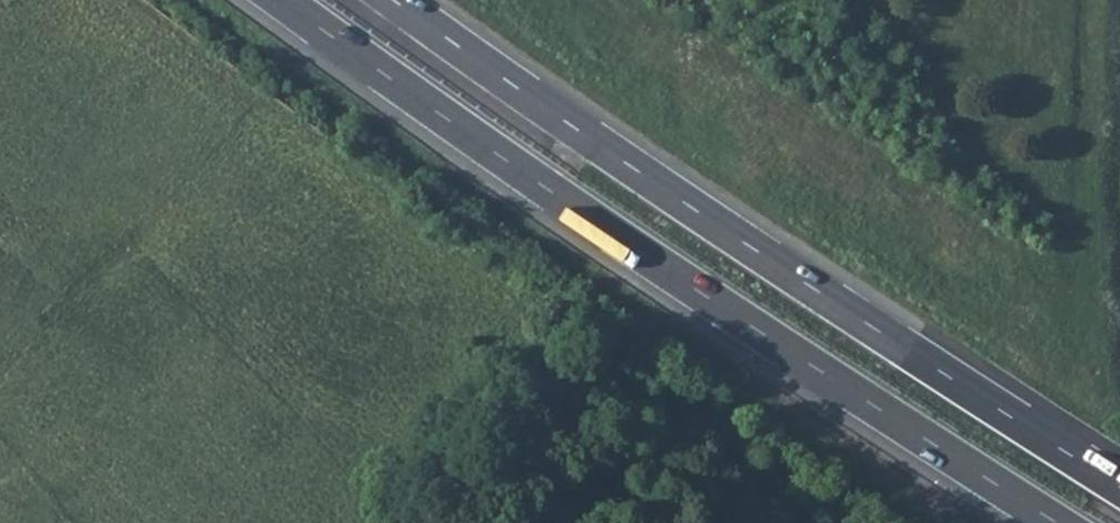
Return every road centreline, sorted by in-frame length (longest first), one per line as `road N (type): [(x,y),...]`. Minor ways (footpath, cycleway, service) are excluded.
road 1 (trunk): [(280,0),(669,272),(1056,522)]
road 2 (trunk): [(1119,487),(754,250),(394,0)]

